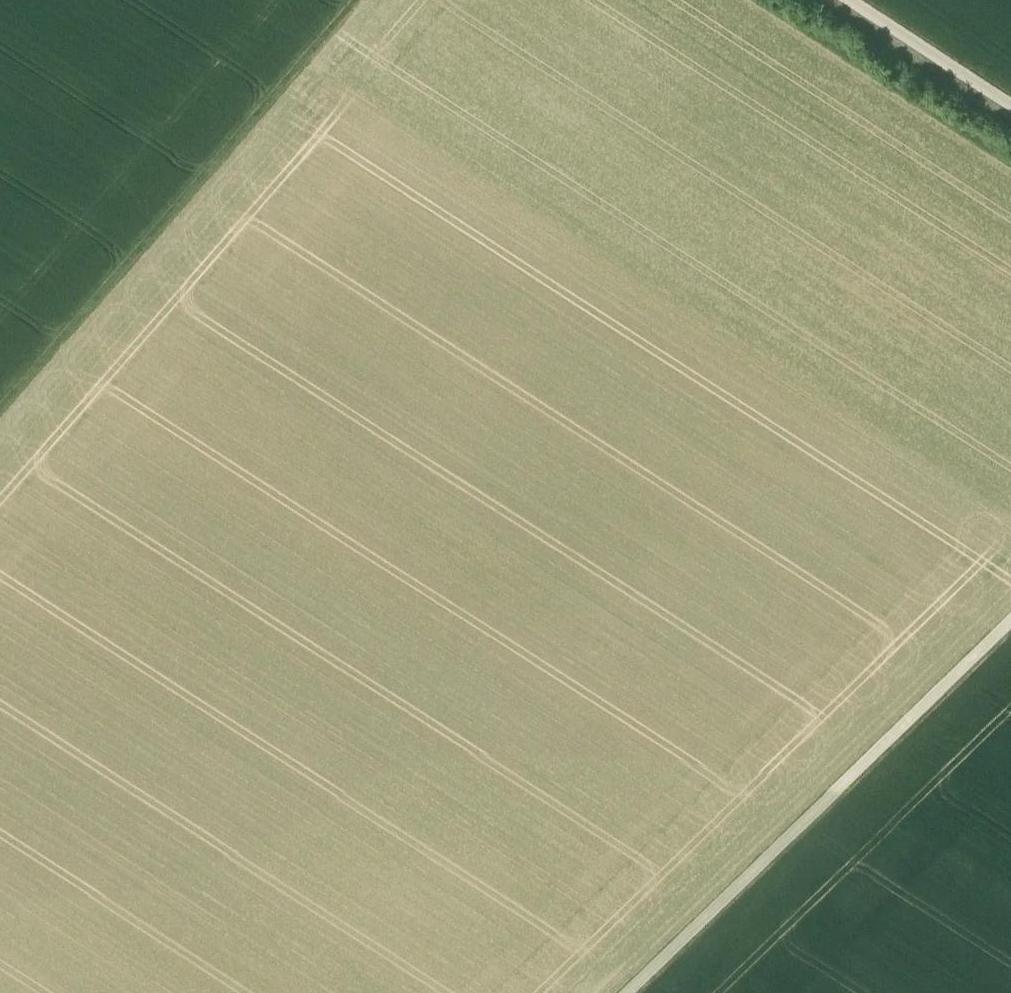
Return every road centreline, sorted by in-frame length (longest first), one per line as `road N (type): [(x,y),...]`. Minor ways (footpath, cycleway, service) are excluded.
road 1 (track): [(364,0),(0,438)]
road 2 (track): [(1010,622),(629,992)]
road 3 (track): [(1010,110),(842,0)]

